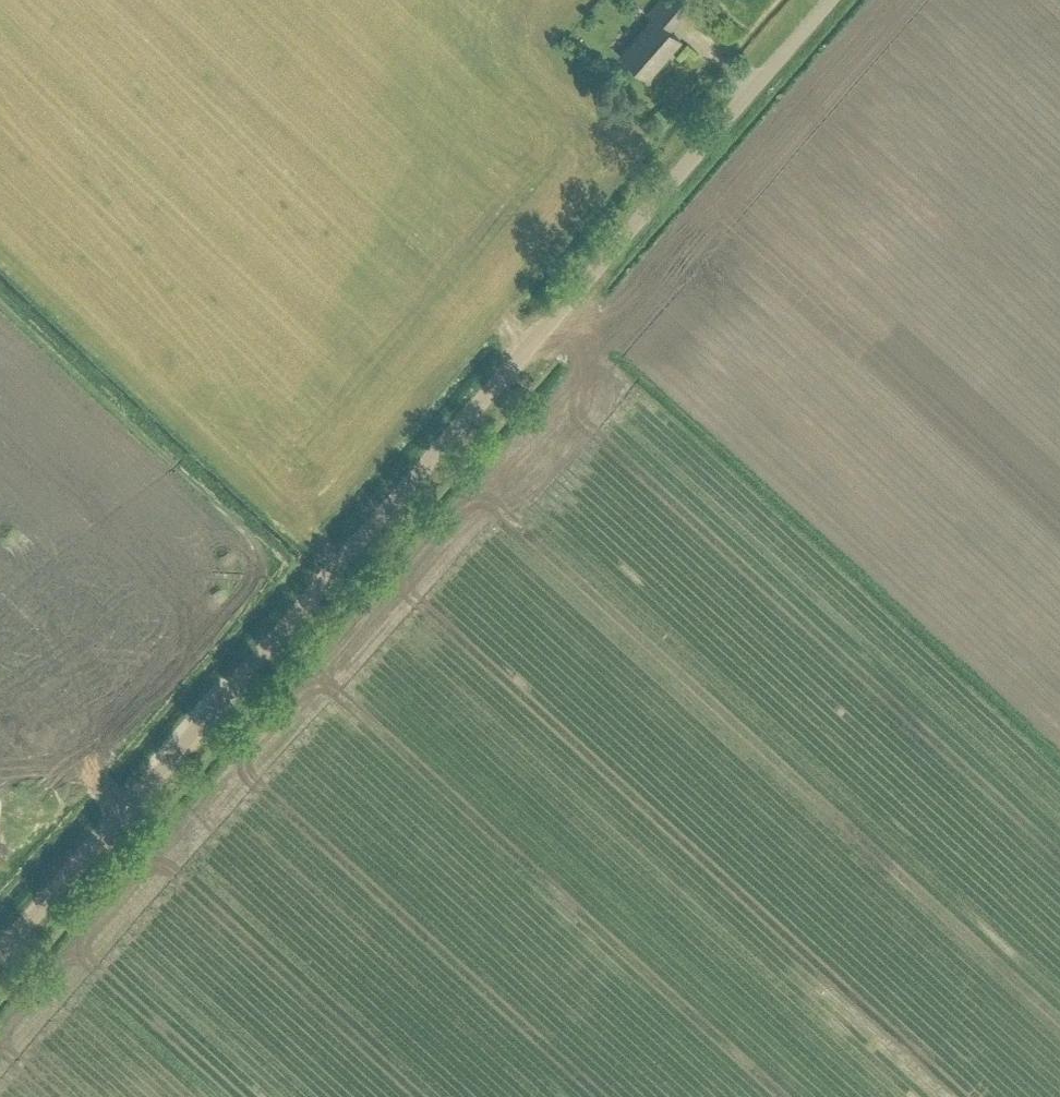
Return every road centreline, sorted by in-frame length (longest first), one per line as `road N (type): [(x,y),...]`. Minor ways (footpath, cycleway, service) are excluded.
road 1 (unclassified): [(0,951),(826,0)]

